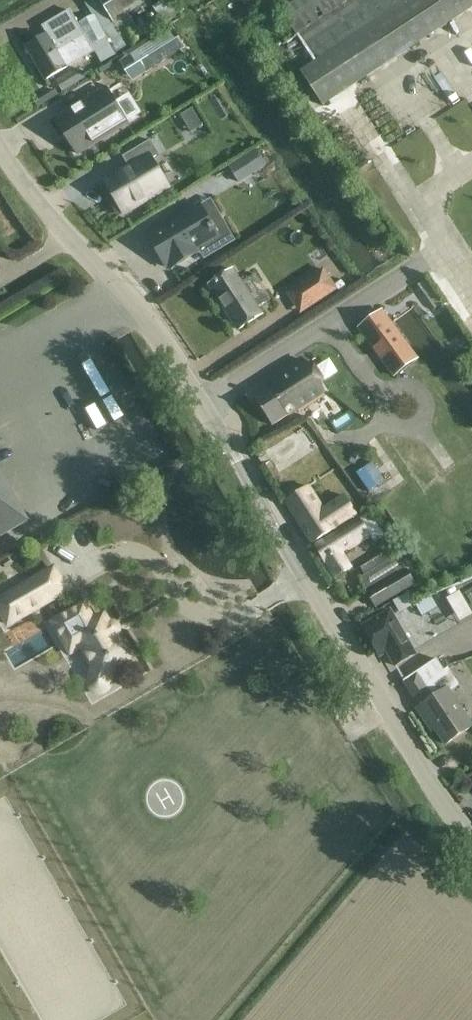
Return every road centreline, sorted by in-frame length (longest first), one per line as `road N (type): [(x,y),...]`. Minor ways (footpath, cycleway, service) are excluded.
road 1 (unclassified): [(471,843),(149,331),(0,153)]

